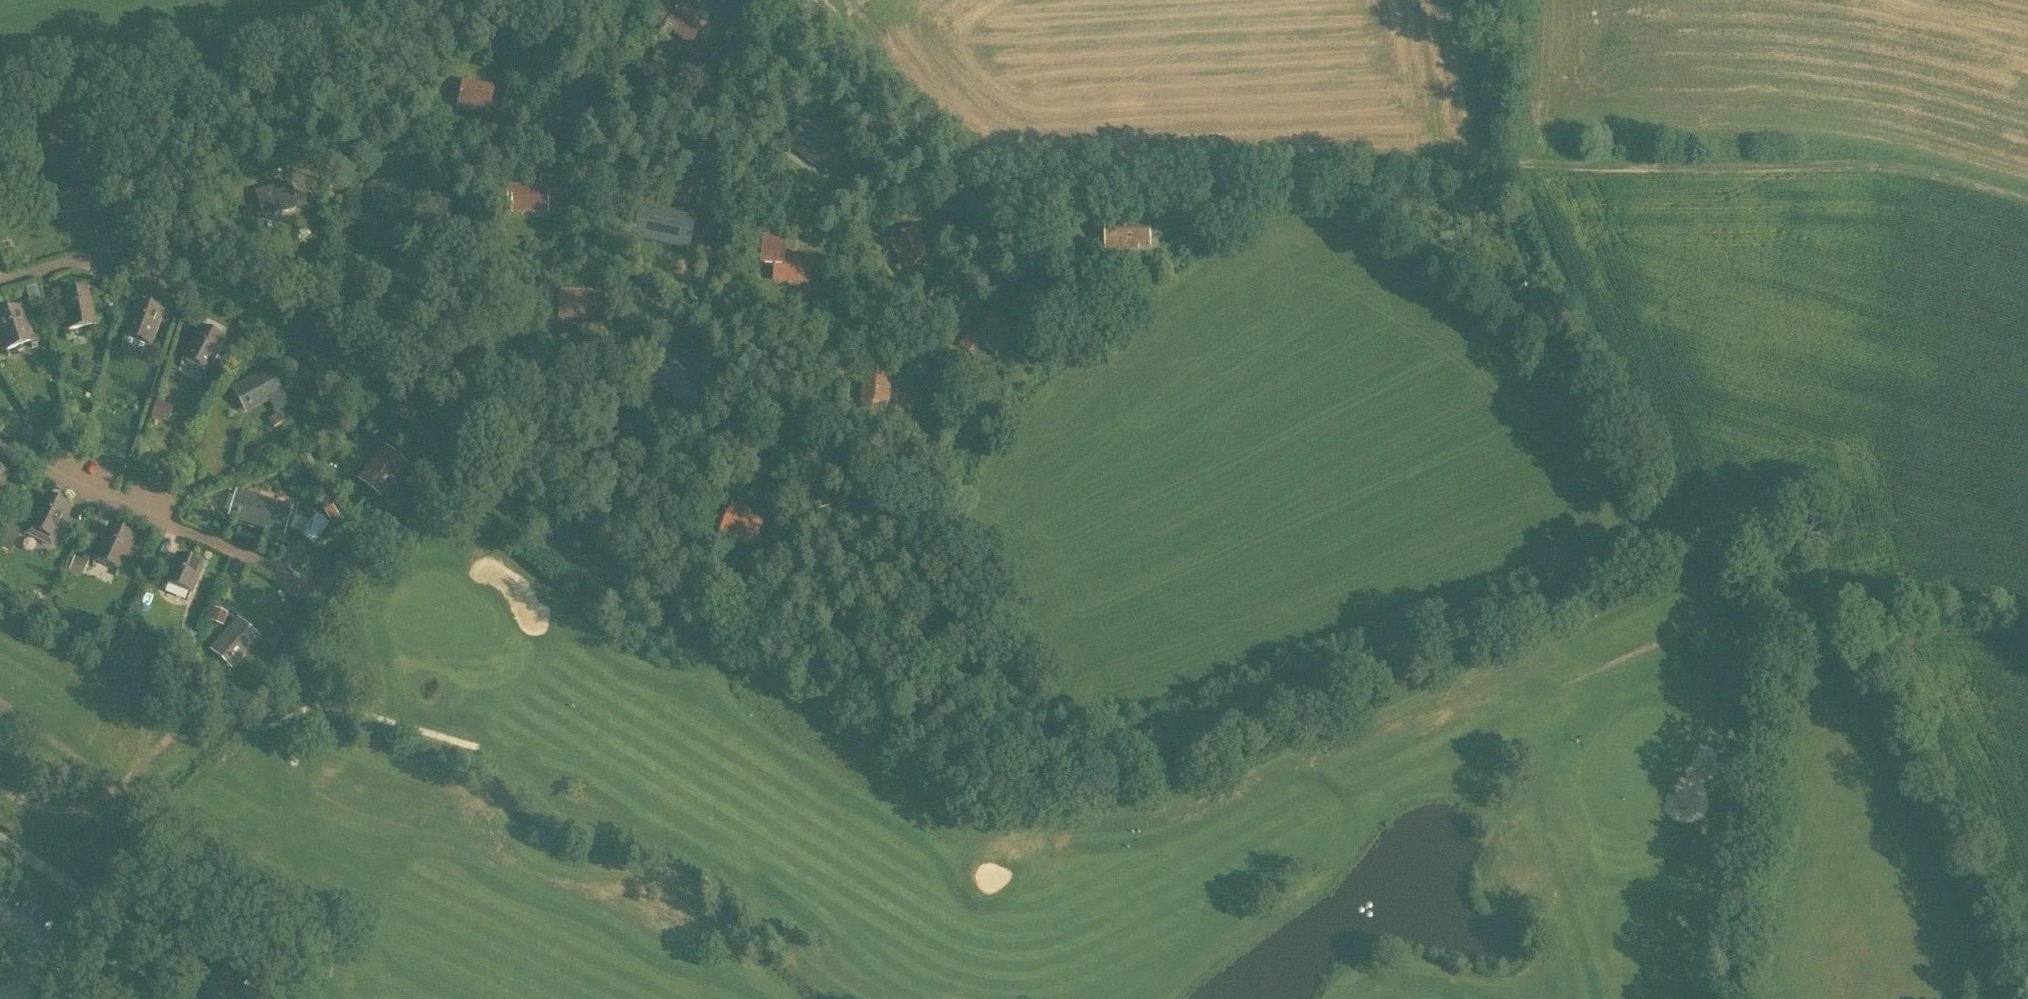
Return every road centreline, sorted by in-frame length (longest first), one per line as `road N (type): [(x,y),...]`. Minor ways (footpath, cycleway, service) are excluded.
road 1 (track): [(811,0),(932,143),(996,188),(1506,160),(1890,165),(2027,199)]
road 2 (track): [(609,590),(314,352),(194,268),(167,191),(169,101),(198,70),(472,0)]

